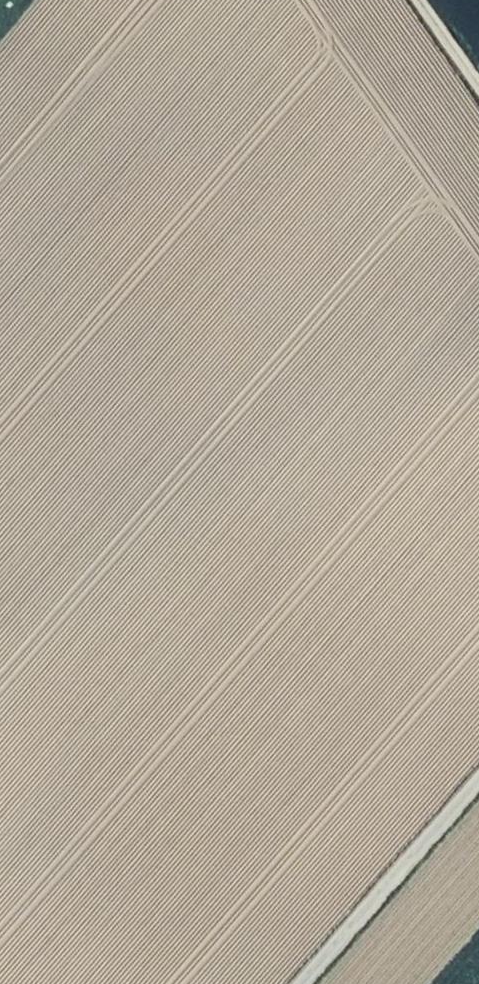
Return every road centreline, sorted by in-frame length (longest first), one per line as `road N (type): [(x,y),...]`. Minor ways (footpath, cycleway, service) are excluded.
road 1 (track): [(478,787),(305,983)]

